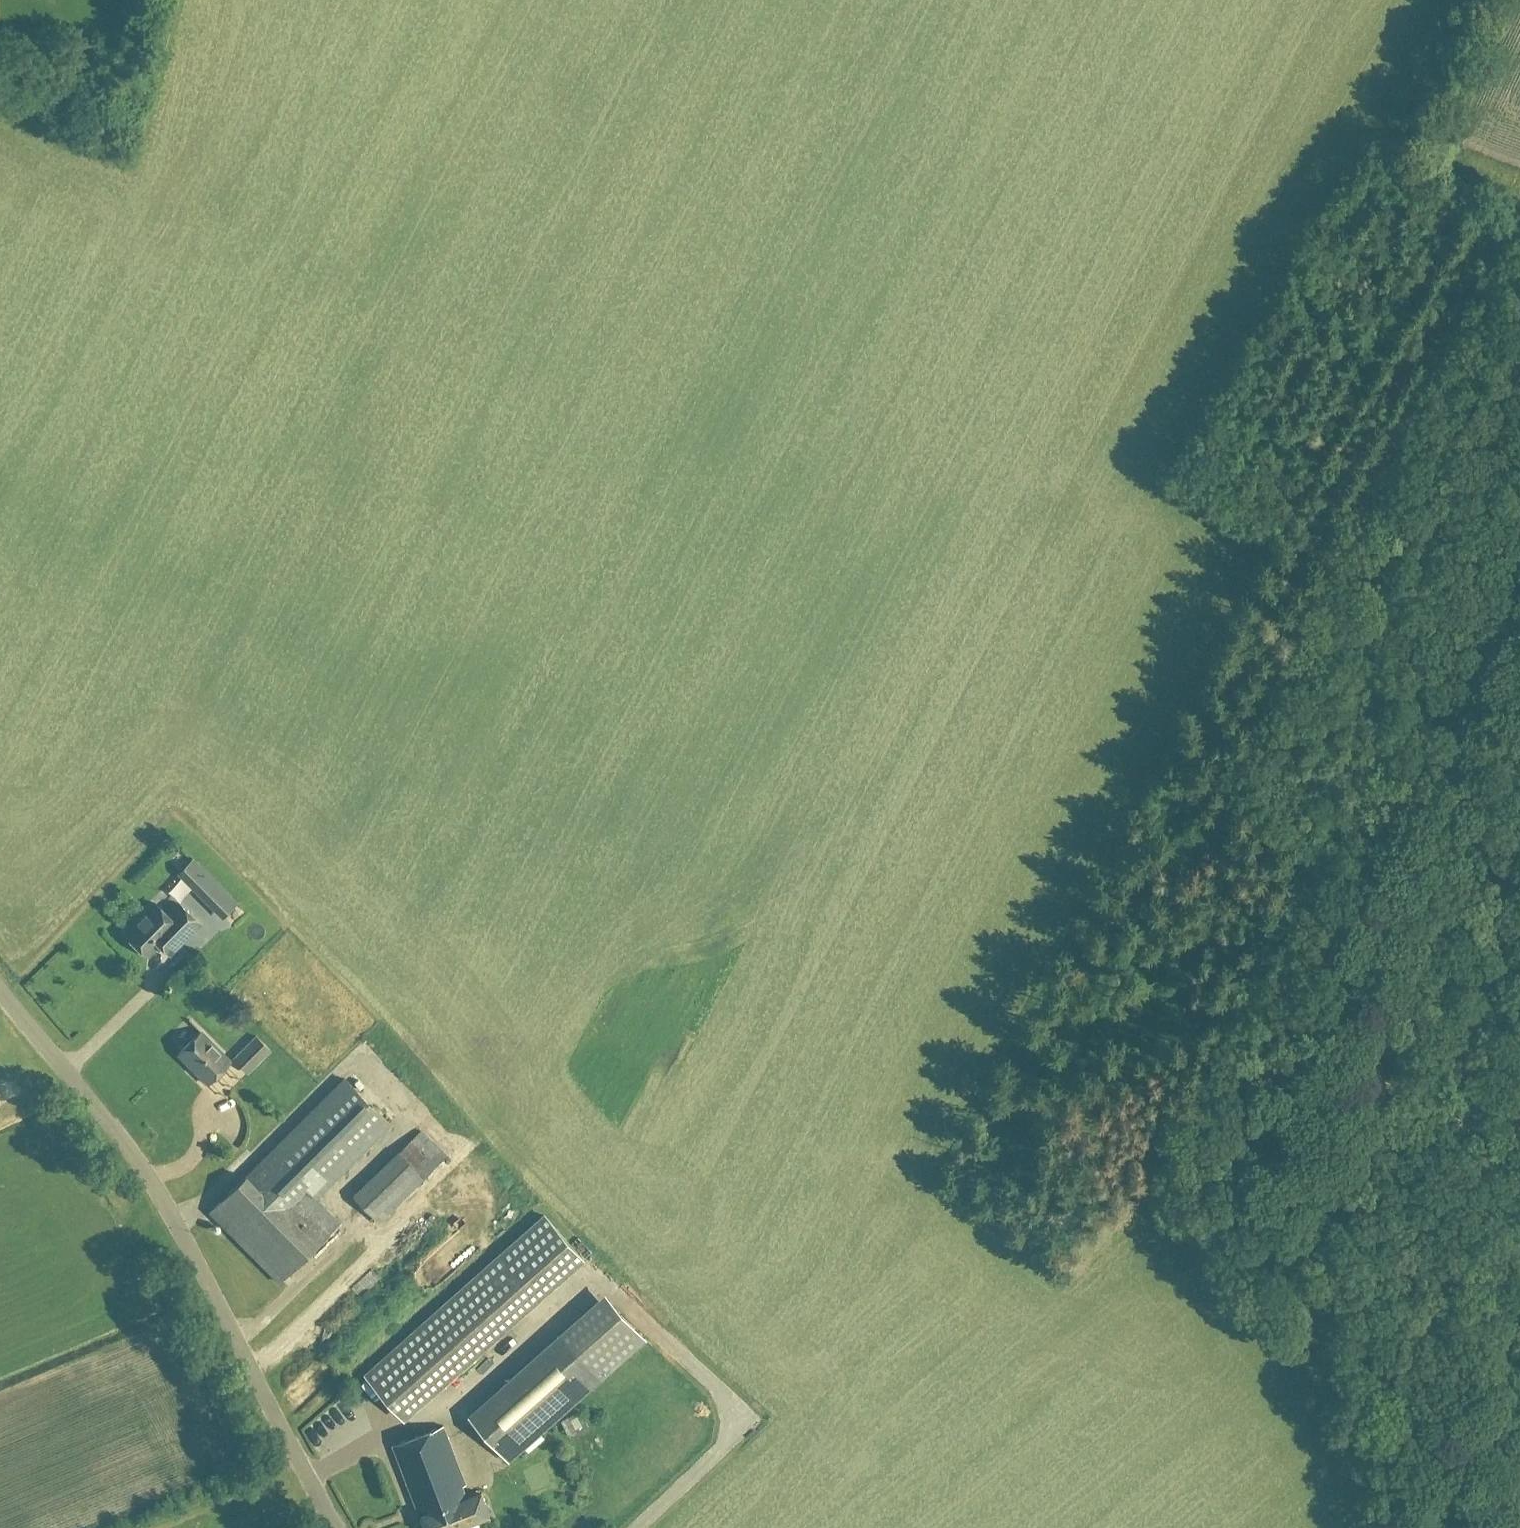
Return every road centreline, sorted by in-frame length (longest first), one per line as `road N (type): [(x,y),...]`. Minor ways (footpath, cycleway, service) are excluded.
road 1 (unclassified): [(342,1527),(167,1204),(0,984)]

